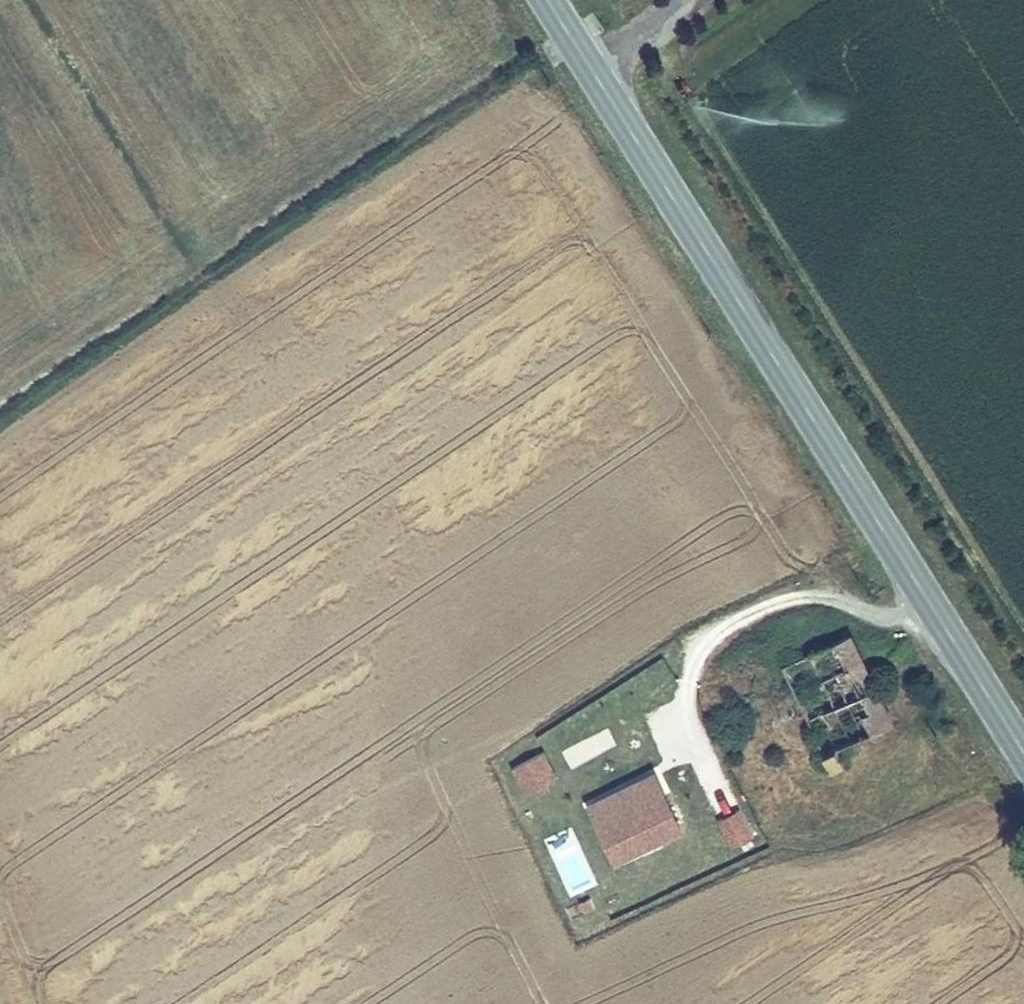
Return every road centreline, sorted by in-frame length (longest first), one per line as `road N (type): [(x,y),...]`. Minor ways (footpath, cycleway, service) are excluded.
road 1 (secondary): [(1023,769),(538,0)]

